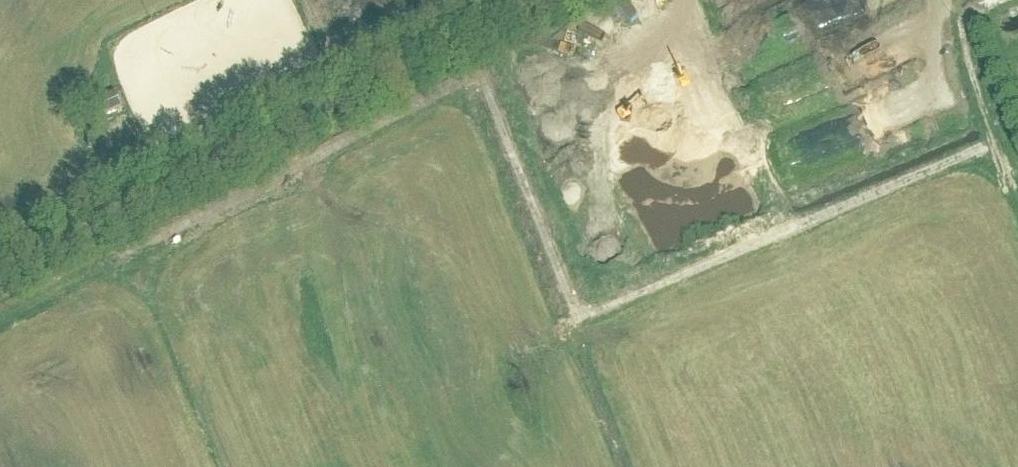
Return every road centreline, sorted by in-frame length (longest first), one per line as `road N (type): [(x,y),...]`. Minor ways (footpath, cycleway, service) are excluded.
road 1 (track): [(545,0),(0,273)]

